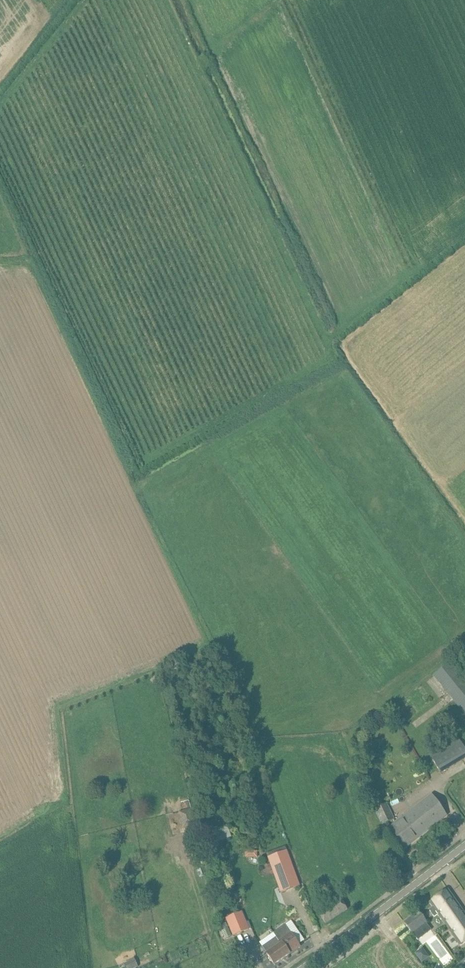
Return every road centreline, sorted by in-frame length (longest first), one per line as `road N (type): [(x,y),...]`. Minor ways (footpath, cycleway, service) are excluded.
road 1 (tertiary): [(304,967),(464,846)]

